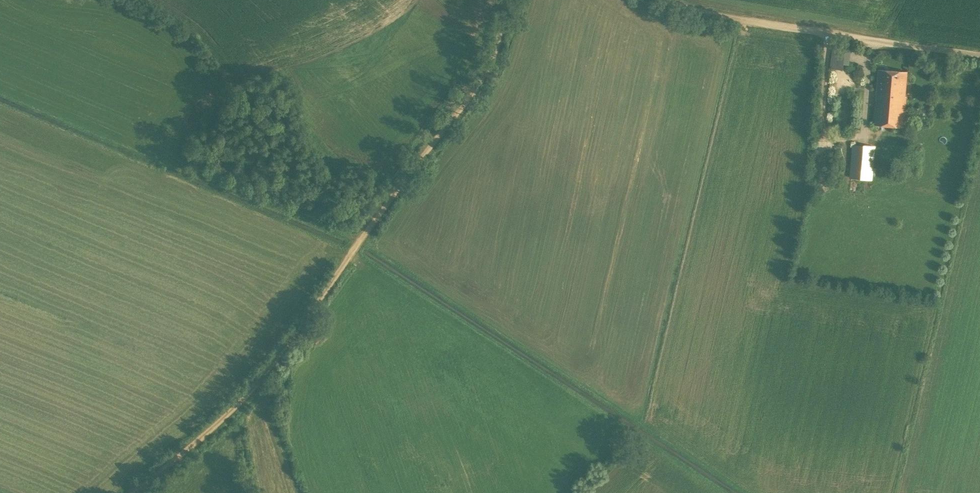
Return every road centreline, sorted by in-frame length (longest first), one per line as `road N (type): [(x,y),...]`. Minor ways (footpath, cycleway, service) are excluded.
road 1 (track): [(510,0),(484,78),(258,382),(135,492)]
road 2 (track): [(832,34),(670,0)]
road 3 (unclassified): [(979,56),(832,34)]

